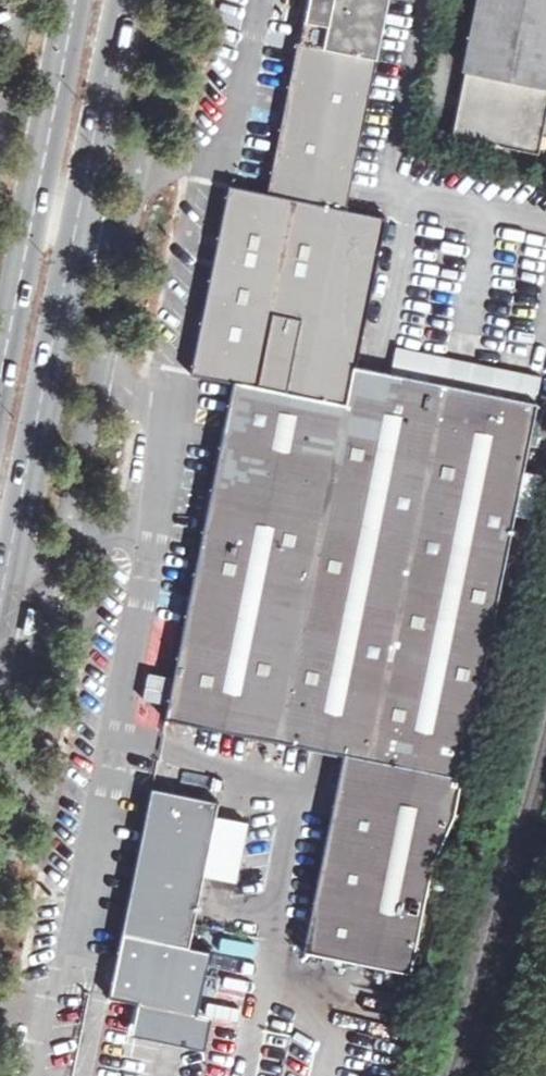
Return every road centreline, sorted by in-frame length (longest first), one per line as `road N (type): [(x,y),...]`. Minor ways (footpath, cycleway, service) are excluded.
road 1 (primary): [(0,632),(126,0)]
road 2 (primary): [(75,0),(0,374)]

